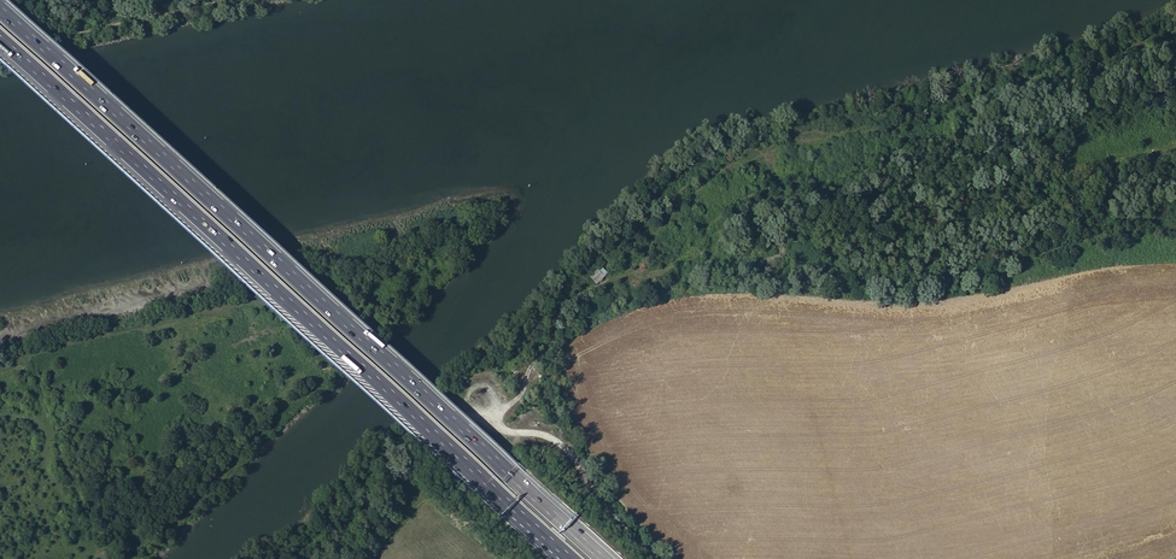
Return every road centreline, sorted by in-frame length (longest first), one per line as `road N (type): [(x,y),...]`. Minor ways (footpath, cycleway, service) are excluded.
road 1 (motorway): [(603,558),(0,14)]
road 2 (motorway): [(0,43),(571,558)]
road 3 (track): [(253,301),(51,349),(0,370)]
road 4 (track): [(219,0),(0,46)]

